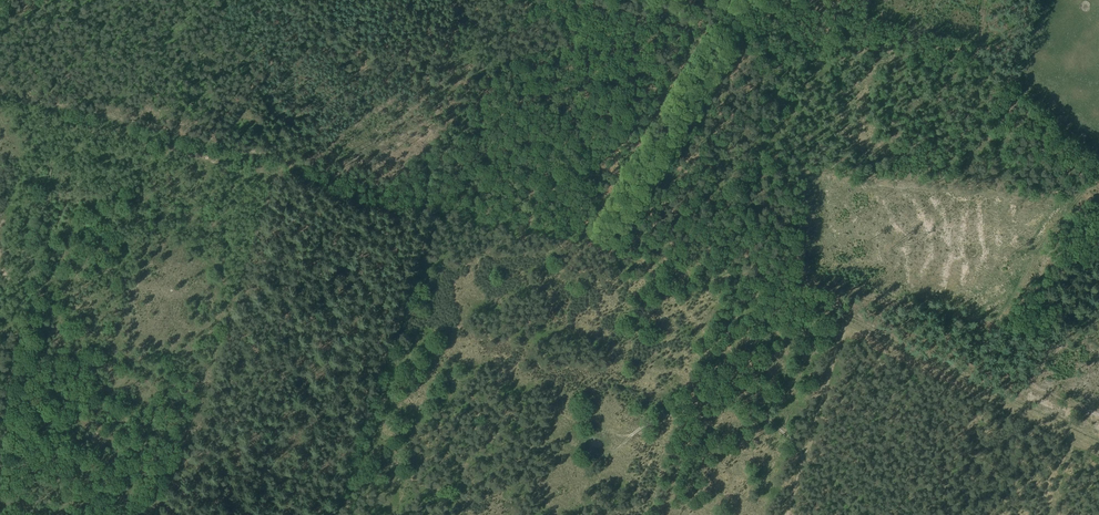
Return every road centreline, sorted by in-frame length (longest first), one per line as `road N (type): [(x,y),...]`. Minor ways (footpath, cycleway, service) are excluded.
road 1 (track): [(1098,159),(980,60),(754,0)]

